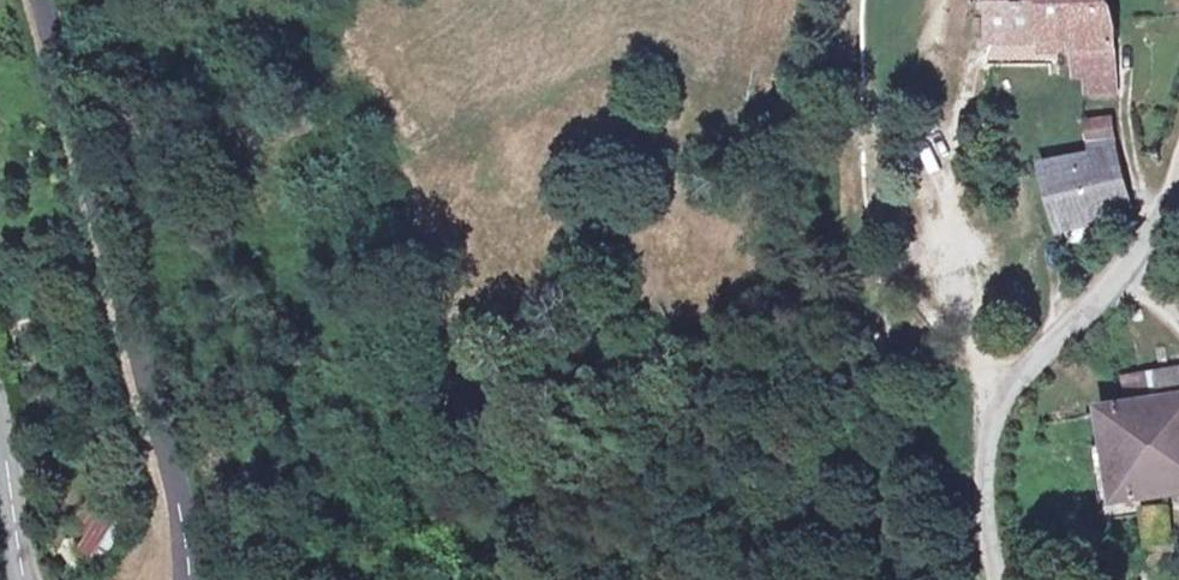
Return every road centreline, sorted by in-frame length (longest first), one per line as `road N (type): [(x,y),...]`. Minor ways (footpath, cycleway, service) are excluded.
road 1 (unclassified): [(52,0),(179,520),(171,579)]
road 2 (unclassified): [(996,579),(991,430),(1022,379),(1126,261),(1172,189)]
road 3 (track): [(991,430),(946,160)]
road 4 (track): [(1127,51),(1128,140),(1149,225)]

